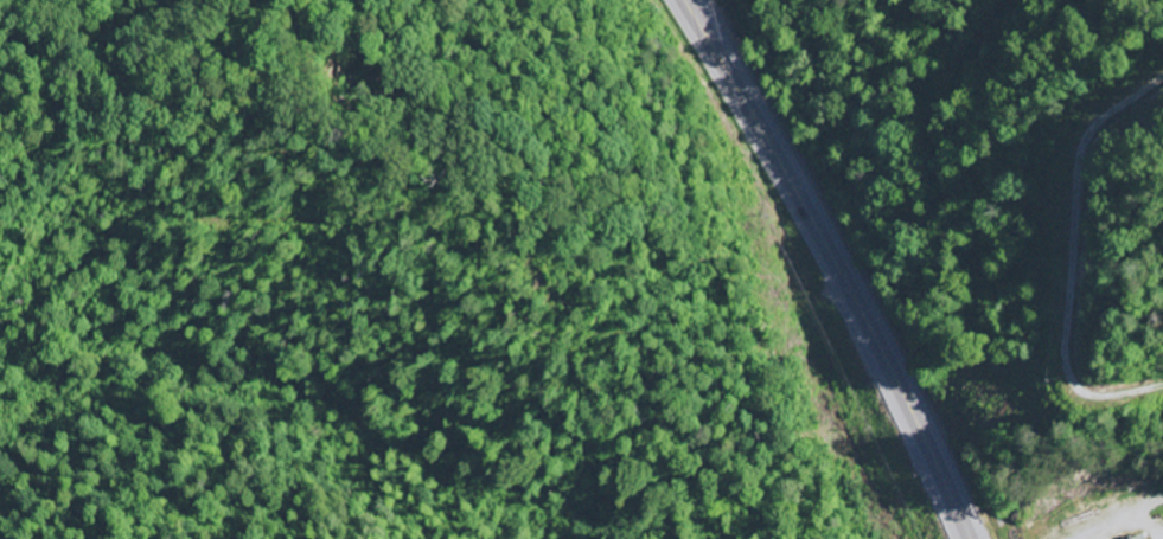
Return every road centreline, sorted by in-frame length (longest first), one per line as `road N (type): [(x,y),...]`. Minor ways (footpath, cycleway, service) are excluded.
road 1 (trunk): [(968,538),(849,291),(682,0)]

